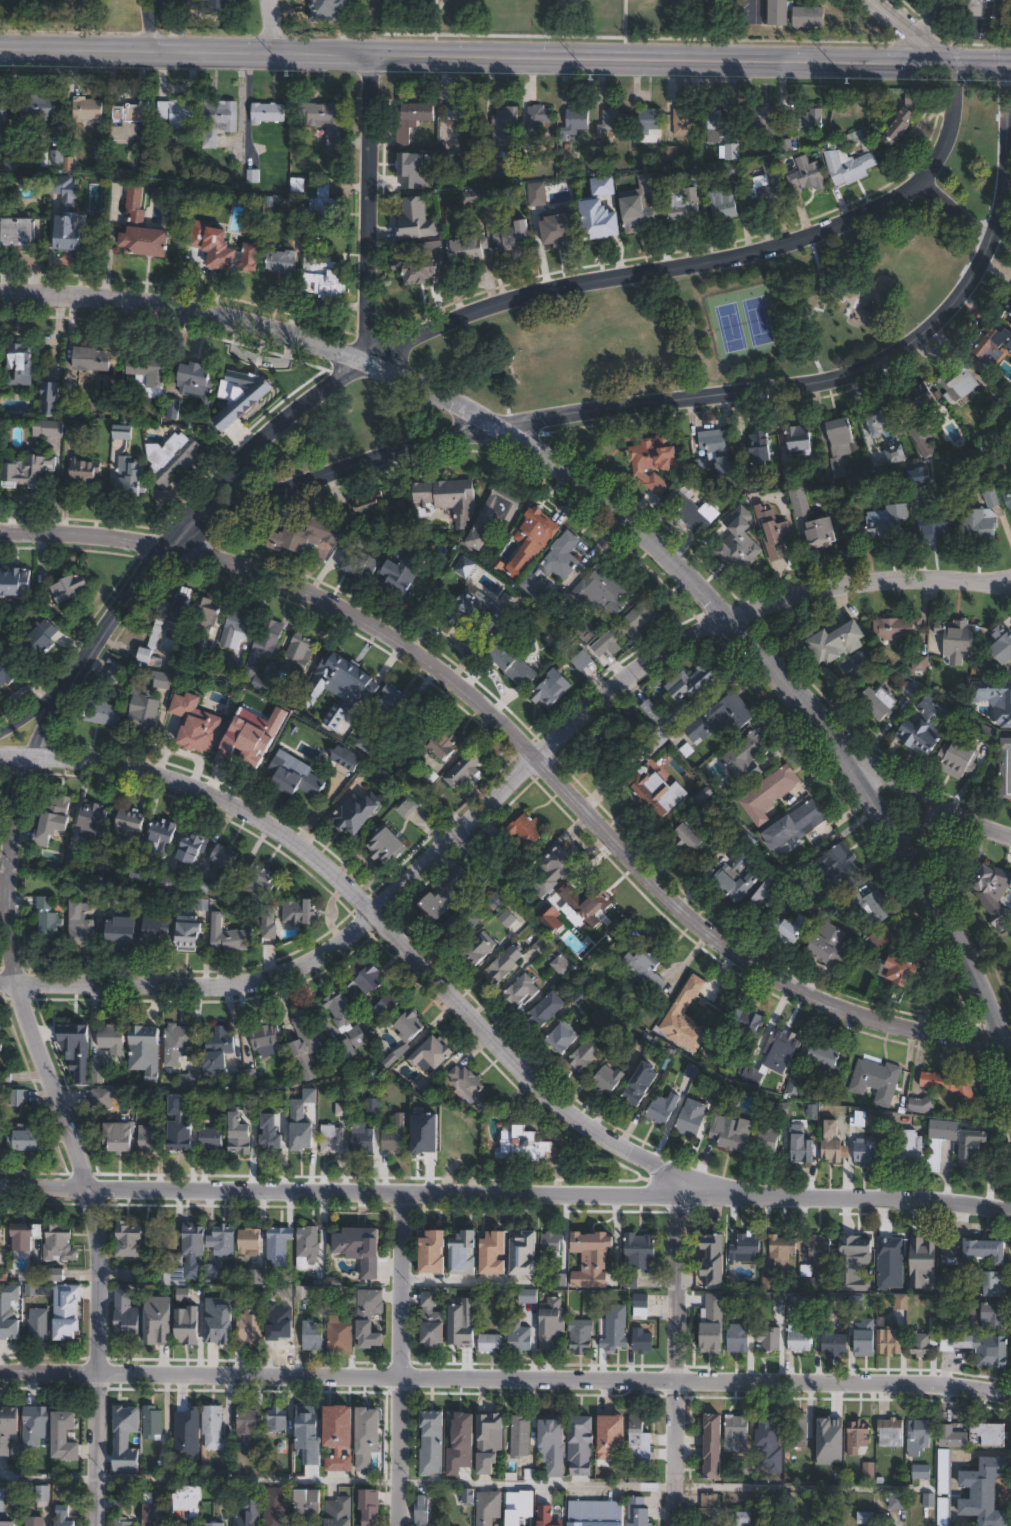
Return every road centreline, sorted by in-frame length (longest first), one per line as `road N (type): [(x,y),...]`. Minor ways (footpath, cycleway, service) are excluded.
road 1 (residential): [(1010,1071),(945,910),(847,758),(755,643),(583,482),(486,417),(368,360),(147,309),(0,296)]
road 2 (residential): [(368,360),(247,458),(74,671),(7,834),(12,990),(28,1050),(89,1187),(98,1234),(94,1525)]
road 3 (residential): [(1010,1037),(872,1023),(801,997),(715,939),(526,746),(391,631),(292,583),(171,546),(0,534)]
road 4 (residential): [(950,582),(864,582),(806,593),(708,629),(644,672),(419,878),(311,964),(242,983),(0,990)]
road 5 (residential): [(1010,70),(1010,182),(995,246),(943,319),(878,367),(818,386),(507,431),(354,473),(171,546)]
road 6 (residential): [(1010,1207),(894,1194),(0,1187)]
road 7 (secondary): [(0,50),(1010,70)]
road 8 (residential): [(1010,1388),(0,1371)]
road 9 (residential): [(718,1192),(555,1099),(331,864),(282,824),(215,789),(127,762),(0,754)]
road 10 (residential): [(958,69),(949,145),(886,204),(773,245),(490,309),(368,360)]
road 11 (residential): [(399,1189),(396,1525)]
road 12 (residential): [(679,1192),(676,1525)]
road 13 (residential): [(378,58),(368,360)]
road 14 (residential): [(1010,841),(847,758)]

